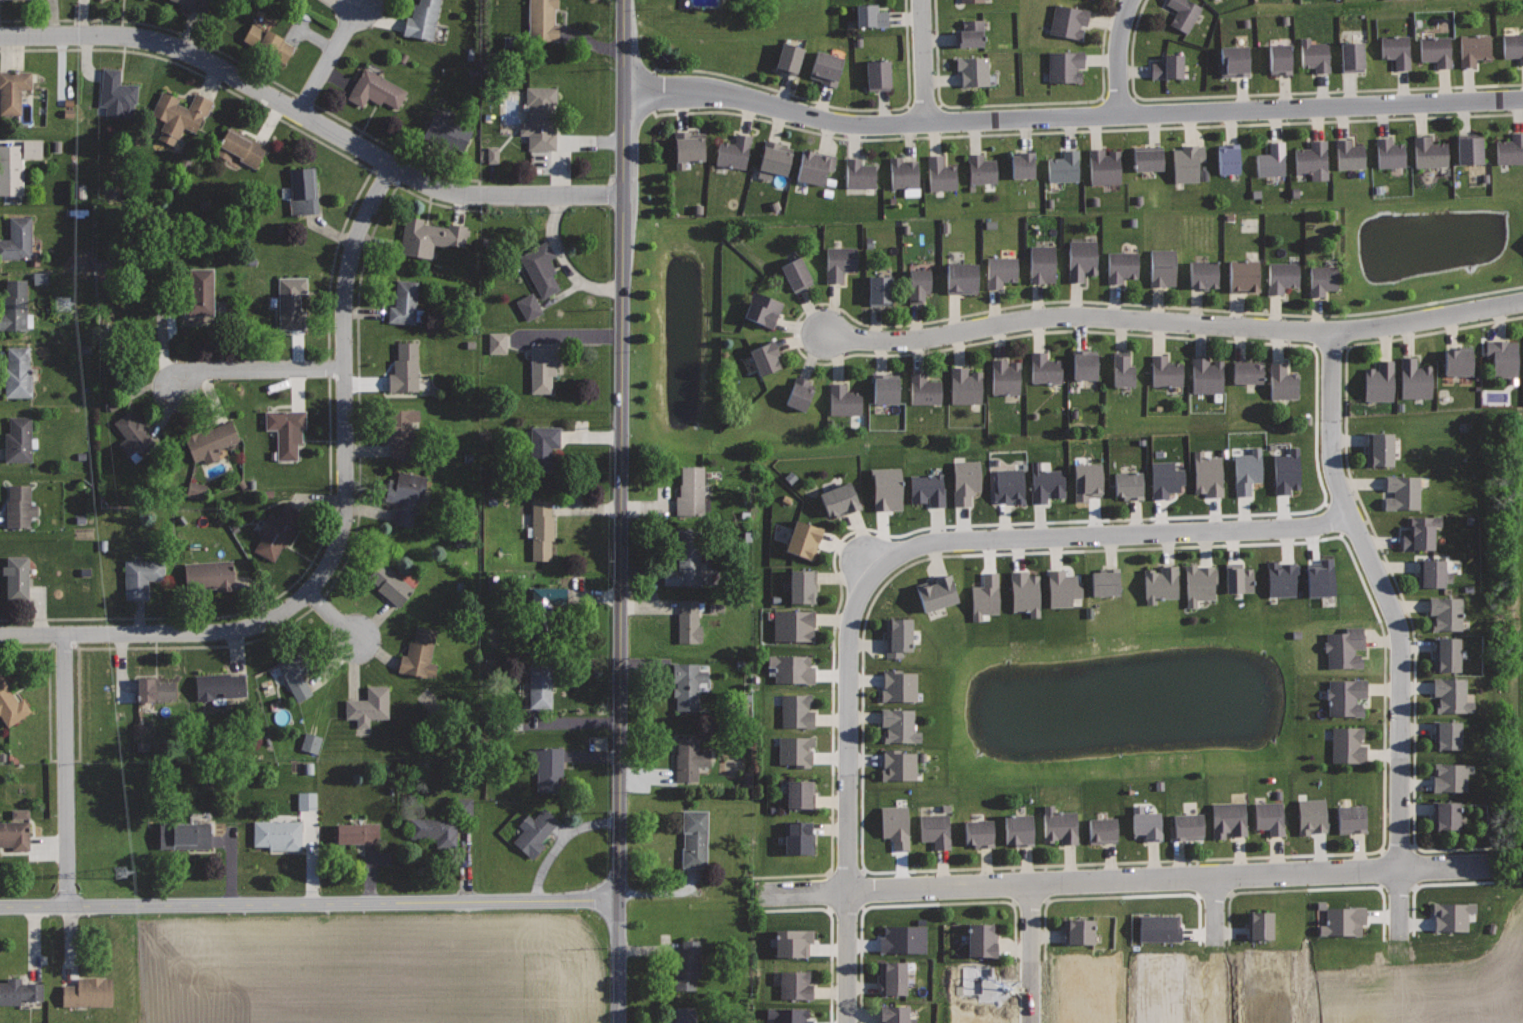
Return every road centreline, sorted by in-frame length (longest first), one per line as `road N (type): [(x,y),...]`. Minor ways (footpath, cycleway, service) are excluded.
road 1 (tertiary): [(624,0),(619,1022)]
road 2 (residential): [(1347,521),(929,539),(873,568),(855,607),(850,666),(845,1022)]
road 3 (residential): [(624,93),(700,91),(843,124),(1522,100)]
road 4 (residential): [(392,165),(349,263),(344,526),(308,593),(251,627),(0,635)]
road 5 (residential): [(1493,865),(759,894)]
road 6 (residential): [(1331,332),(1328,442),(1347,521),(1399,645),(1398,1022)]
road 7 (residential): [(1522,303),(1331,332),(1059,316),(897,340),(825,334)]
road 8 (residential): [(624,195),(446,192),(174,46),(132,36),(0,37)]
road 9 (residential): [(620,900),(0,907)]
road 10 (residential): [(65,635),(68,906)]
road 11 (residential): [(345,370),(198,372),(177,389)]
road 12 (residential): [(1212,876),(1211,1022)]
road 13 (residential): [(1028,883),(1028,1022)]
road 14 (residential): [(299,112),(361,3)]
road 15 (residential): [(927,123),(923,0)]

